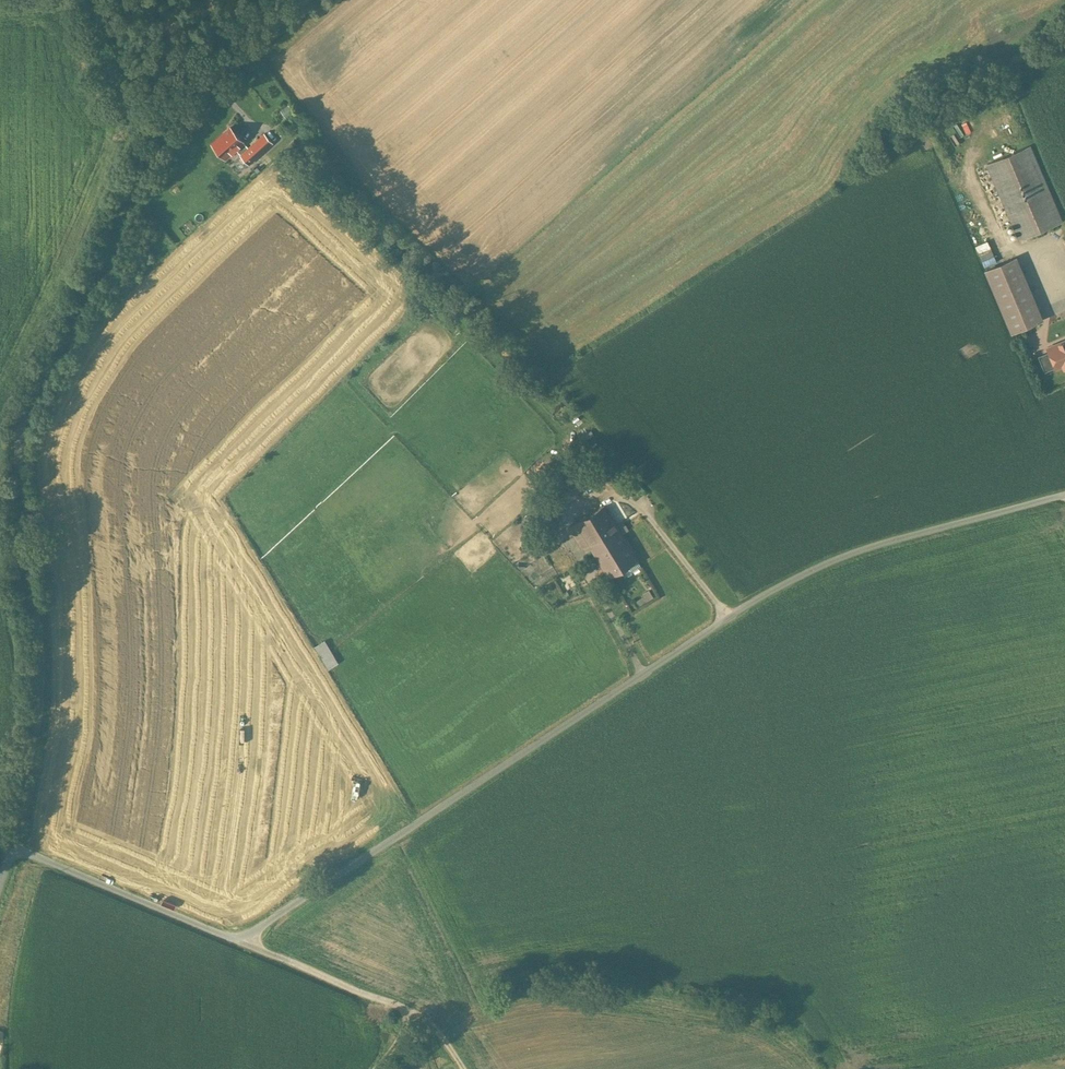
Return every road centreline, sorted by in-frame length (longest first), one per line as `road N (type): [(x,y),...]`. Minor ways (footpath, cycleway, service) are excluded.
road 1 (residential): [(1064,495),(851,552),(757,599),(243,942),(13,849)]
road 2 (unclassified): [(13,849),(38,722),(40,651),(17,466),(23,422),(159,121),(305,0)]

